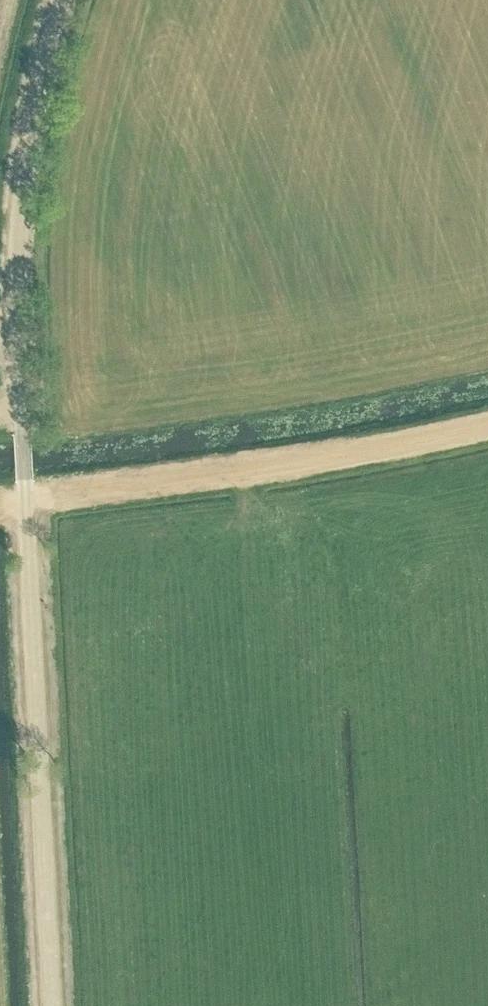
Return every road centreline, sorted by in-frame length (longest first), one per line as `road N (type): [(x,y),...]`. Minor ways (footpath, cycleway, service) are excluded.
road 1 (unclassified): [(52,1005),(16,261),(42,68),(61,0)]
road 2 (track): [(0,500),(363,448),(487,420)]

